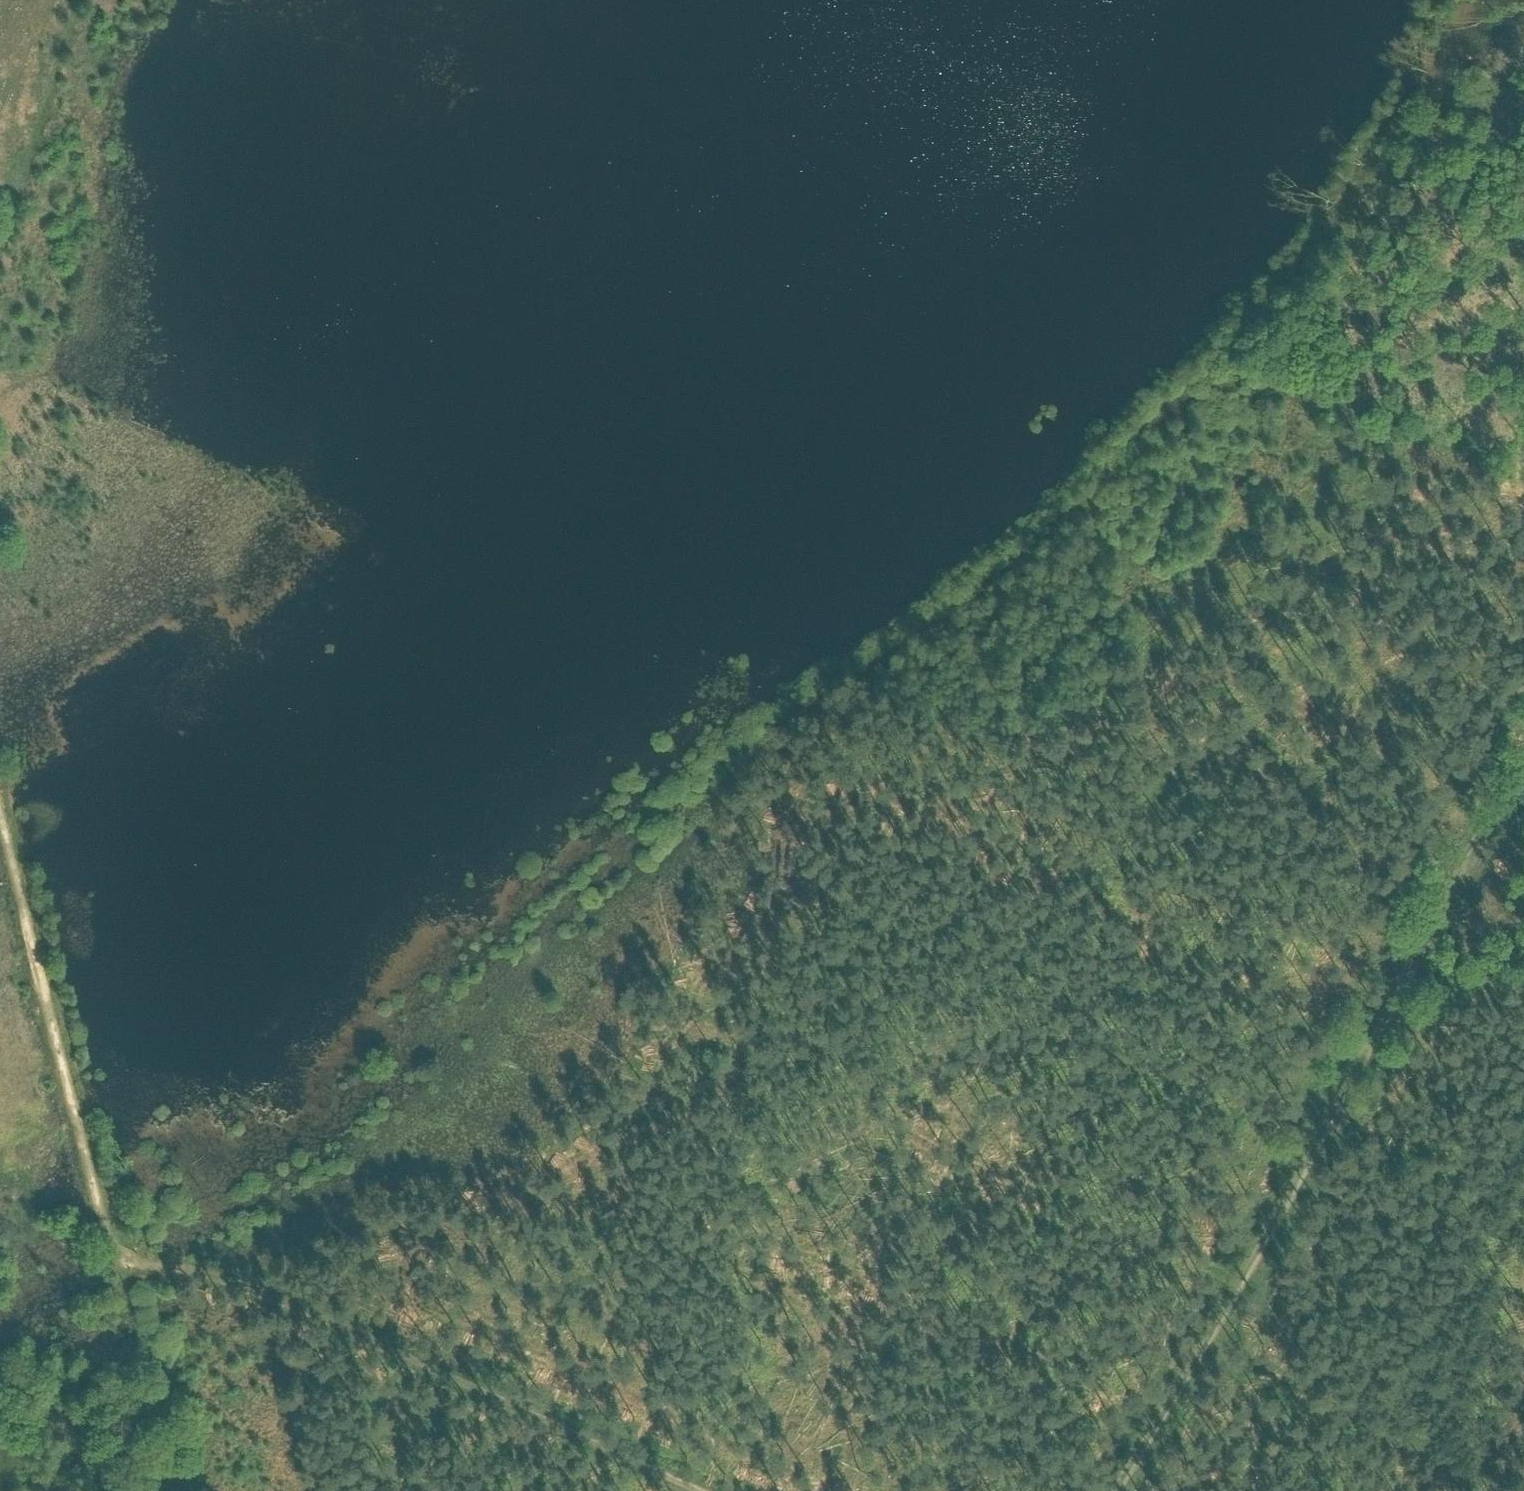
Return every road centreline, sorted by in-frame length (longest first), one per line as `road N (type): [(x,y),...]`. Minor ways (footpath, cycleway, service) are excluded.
road 1 (track): [(0,817),(105,1235),(133,1253),(279,1286),(358,1316),(737,1490)]
road 2 (track): [(1523,754),(1195,1347),(1103,1490)]

